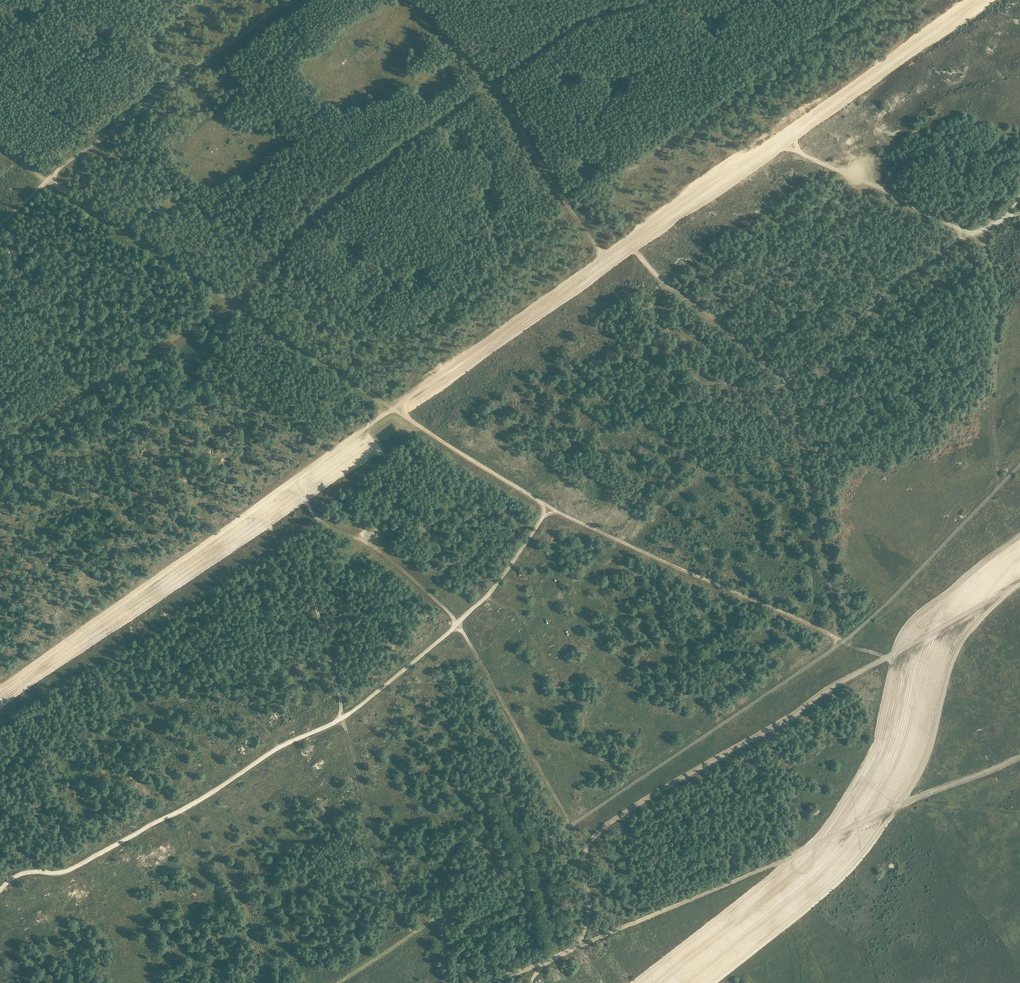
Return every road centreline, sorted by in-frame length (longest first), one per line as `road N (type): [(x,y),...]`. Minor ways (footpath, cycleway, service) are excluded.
road 1 (unclassified): [(447,982),(452,907),(865,624),(1019,462)]
road 2 (track): [(488,982),(1019,756)]
road 3 (unclassified): [(0,224),(296,0)]

